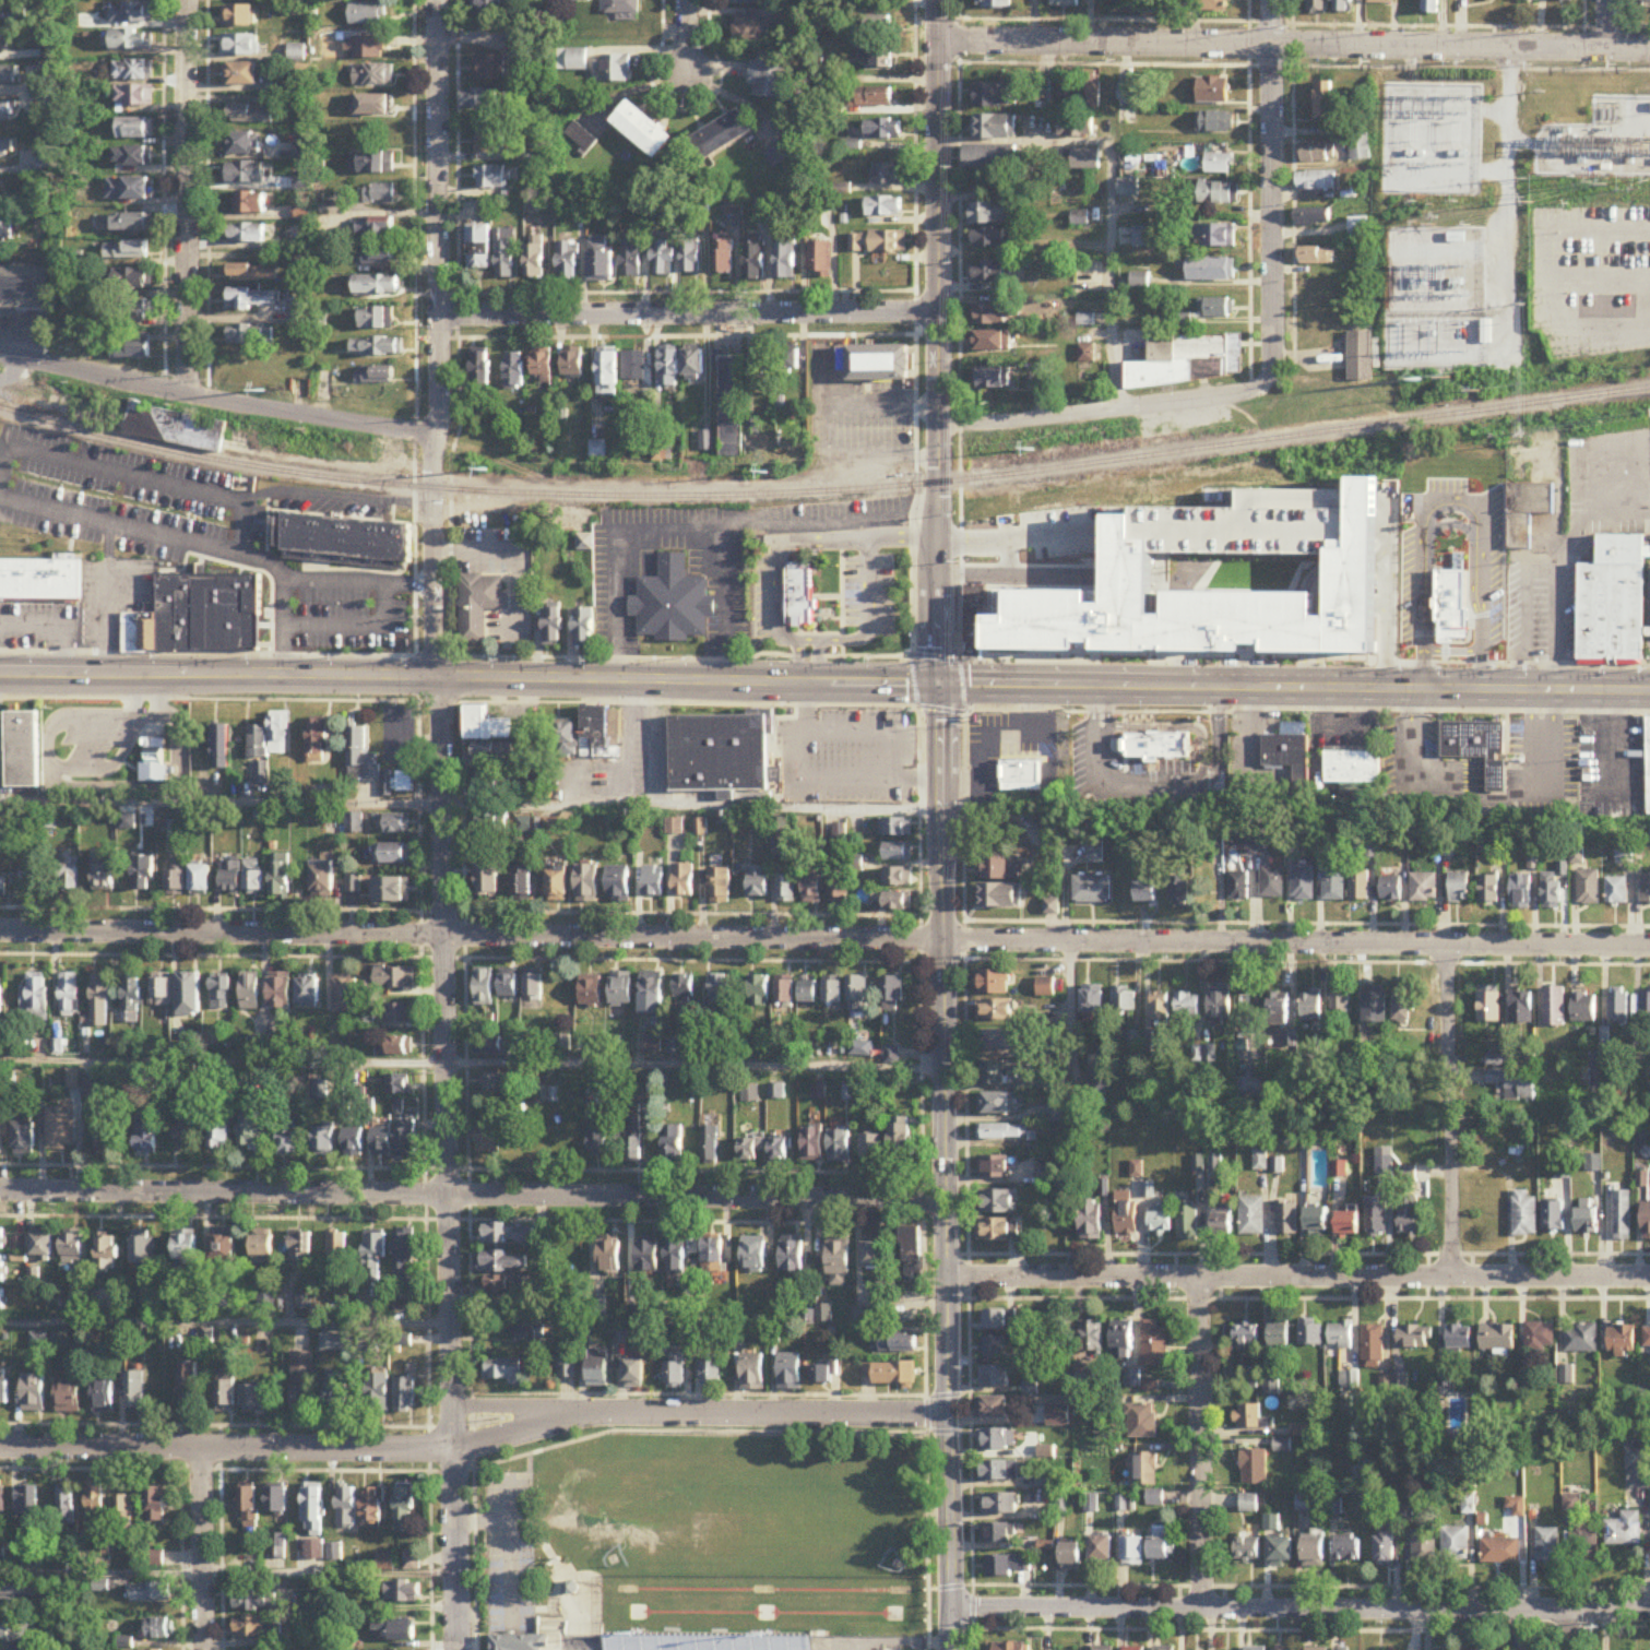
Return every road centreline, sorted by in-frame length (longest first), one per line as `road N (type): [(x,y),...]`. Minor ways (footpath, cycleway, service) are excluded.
road 1 (residential): [(457,1649),(435,679),(439,0)]
road 2 (secondary): [(0,675),(1649,691)]
road 3 (secondary): [(954,1649),(939,0)]
road 4 (residential): [(0,934),(1649,947)]
road 5 (residential): [(434,489),(680,499),(940,485),(1649,388)]
road 6 (tertiary): [(952,1412),(625,1413),(453,1451),(0,1447)]
road 7 (residential): [(0,1193),(949,1208)]
road 8 (residential): [(939,41),(1649,50)]
road 9 (residential): [(950,1280),(1649,1279)]
road 10 (residential): [(953,1609),(1649,1614)]
road 11 (residential): [(441,318),(940,313)]
road 12 (residential): [(0,357),(436,436)]
road 13 (residential): [(189,395),(187,0)]
road 14 (residential): [(1262,384),(1272,361),(1273,0)]
road 15 (residential): [(1455,1279),(1447,946)]
road 16 (residential): [(1206,1610),(1201,1279)]
road 17 (residential): [(940,430),(1247,393),(1262,384)]
road 18 (residential): [(1512,280),(1511,49)]
road 19 (residential): [(206,1649),(201,1449)]
road 20 (tertiary): [(625,1413),(452,1405)]

